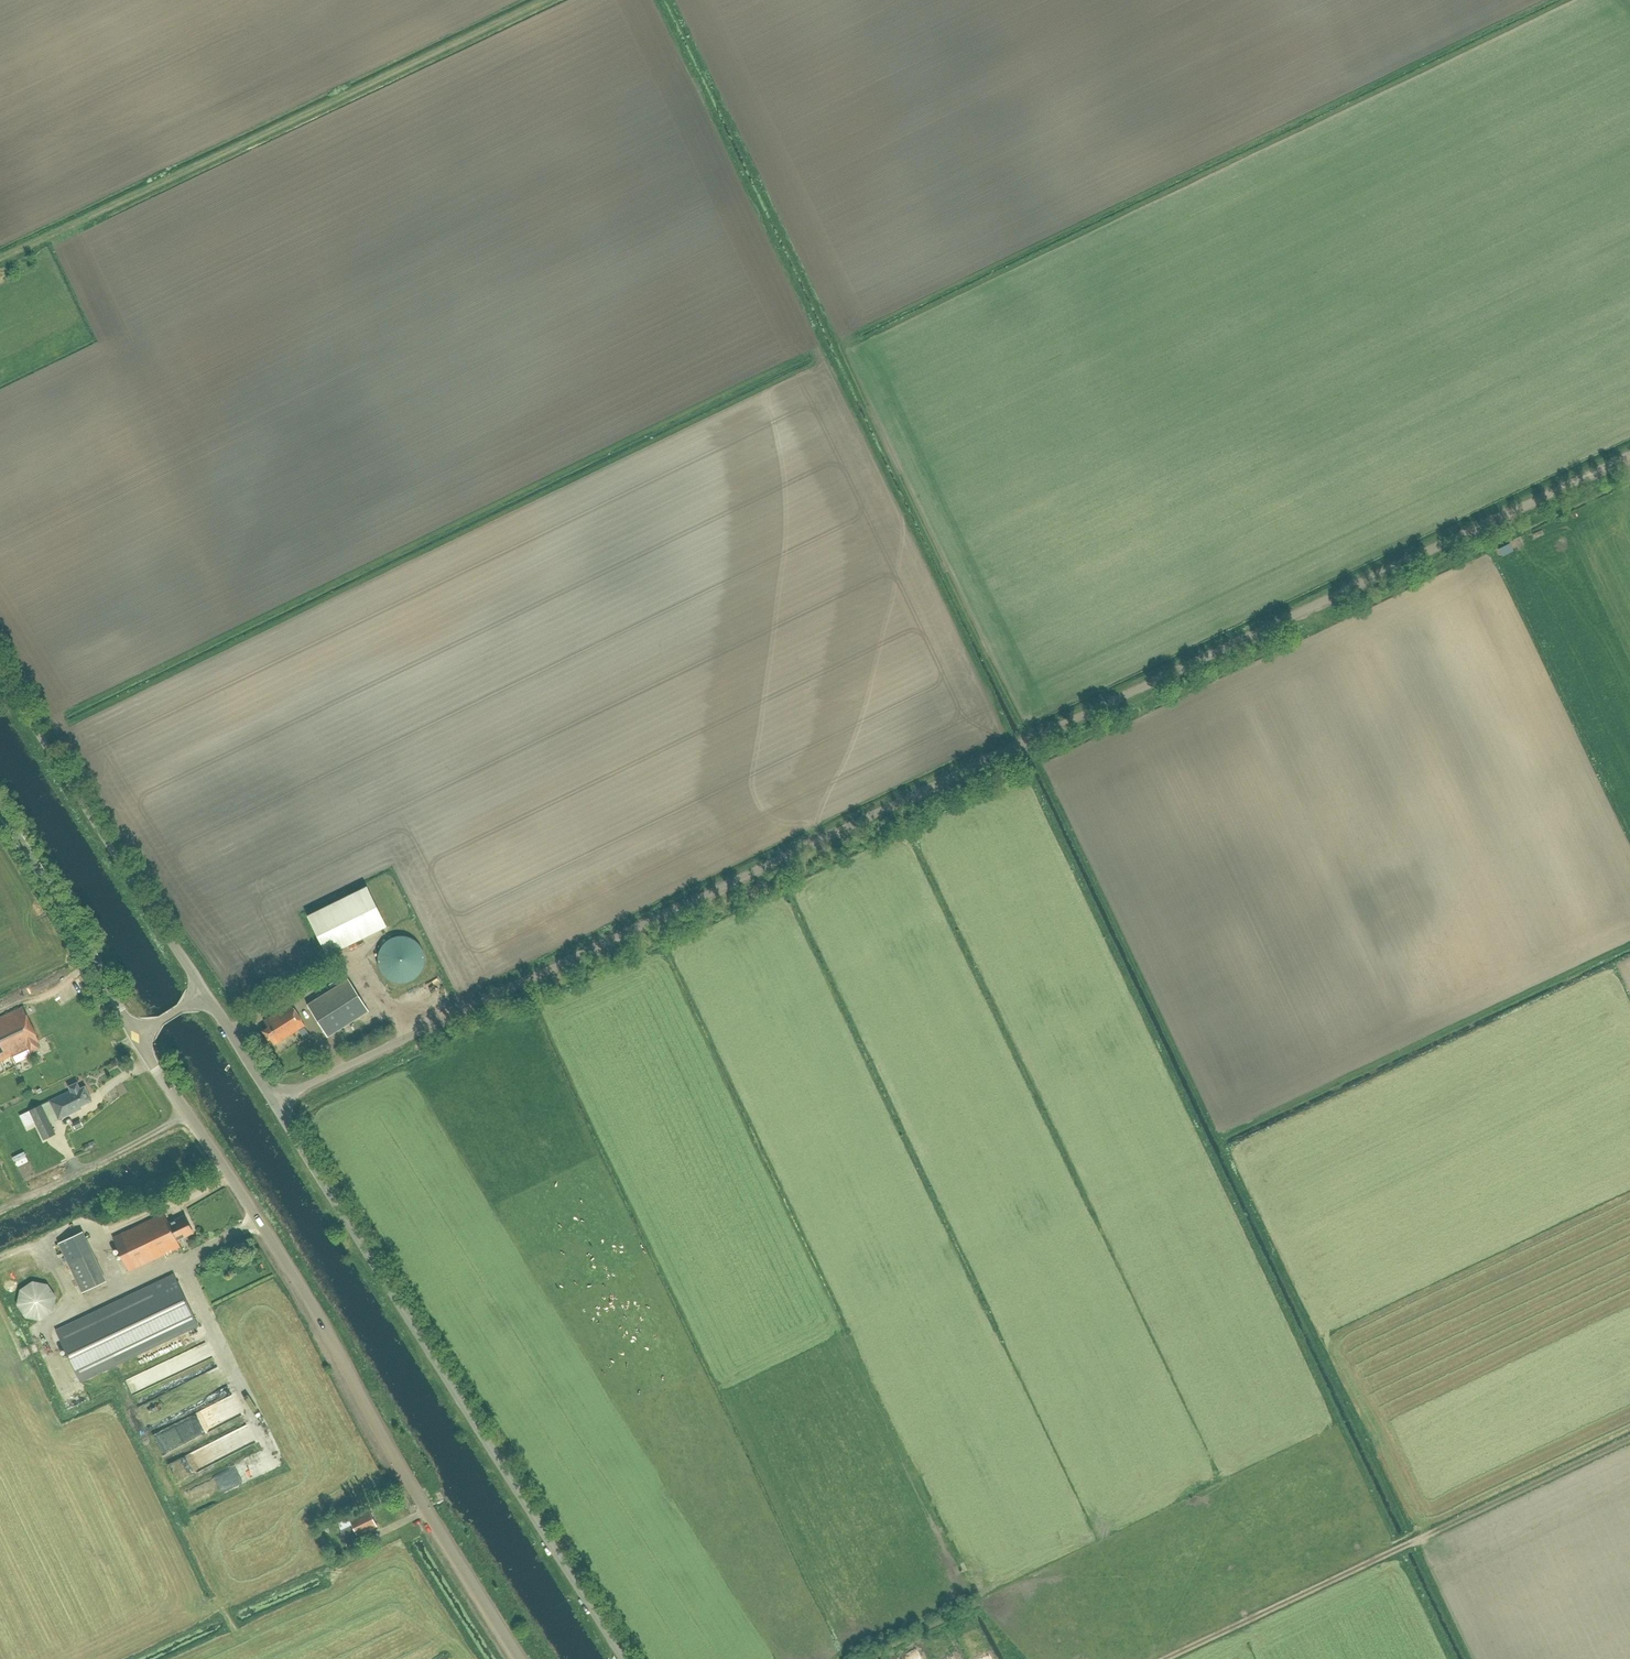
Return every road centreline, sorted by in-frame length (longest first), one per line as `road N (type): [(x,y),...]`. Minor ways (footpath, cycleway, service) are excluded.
road 1 (unclassified): [(274,1101),(1629,455)]
road 2 (unclassified): [(519,1658),(300,1286),(135,1036)]
road 3 (unclassified): [(625,1658),(274,1101)]
road 4 (track): [(548,0),(0,259)]
road 5 (unclassified): [(205,993),(0,673)]
road 6 (unclassified): [(135,1036),(0,808)]
road 7 (track): [(187,1112),(0,1210)]
road 8 (unclassified): [(274,1101),(205,993)]

